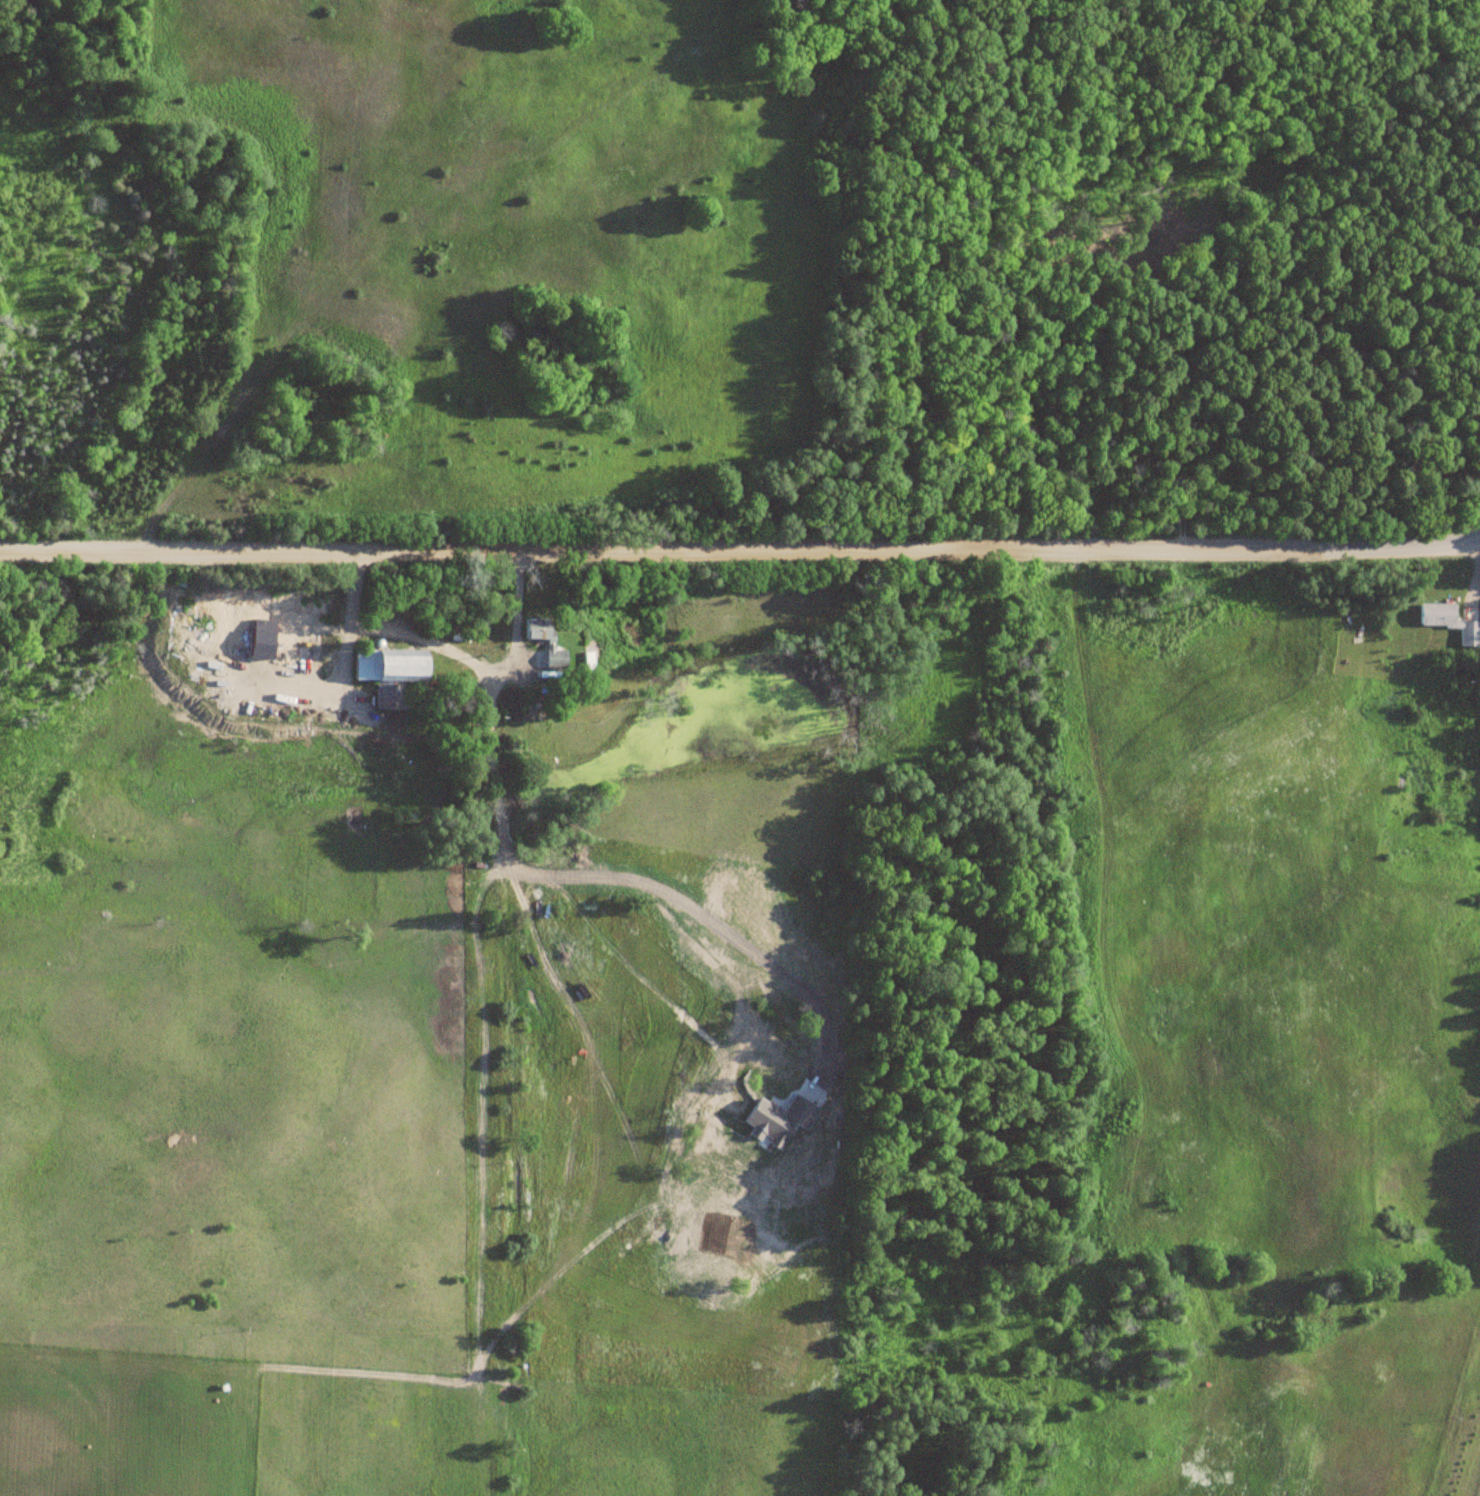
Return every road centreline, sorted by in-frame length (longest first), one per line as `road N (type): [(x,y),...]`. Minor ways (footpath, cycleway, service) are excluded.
road 1 (residential): [(1479,536),(1408,549),(0,552)]

